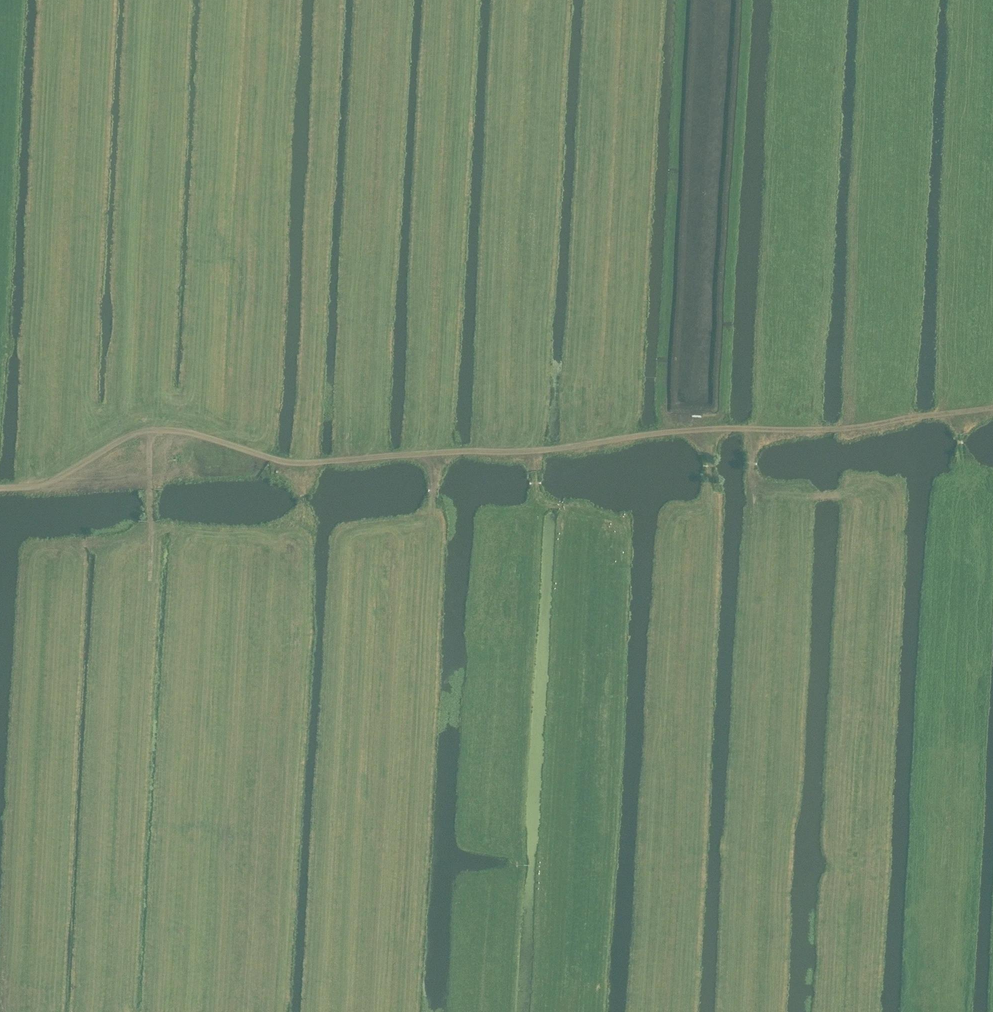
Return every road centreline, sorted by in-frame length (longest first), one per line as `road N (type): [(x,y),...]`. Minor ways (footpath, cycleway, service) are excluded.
road 1 (track): [(126,1011),(152,559),(147,437),(196,436),(291,464),(518,456),(712,427),(845,432),(992,409)]
road 2 (track): [(411,1011),(434,523),(426,454)]
road 3 (track): [(712,427),(702,583)]

